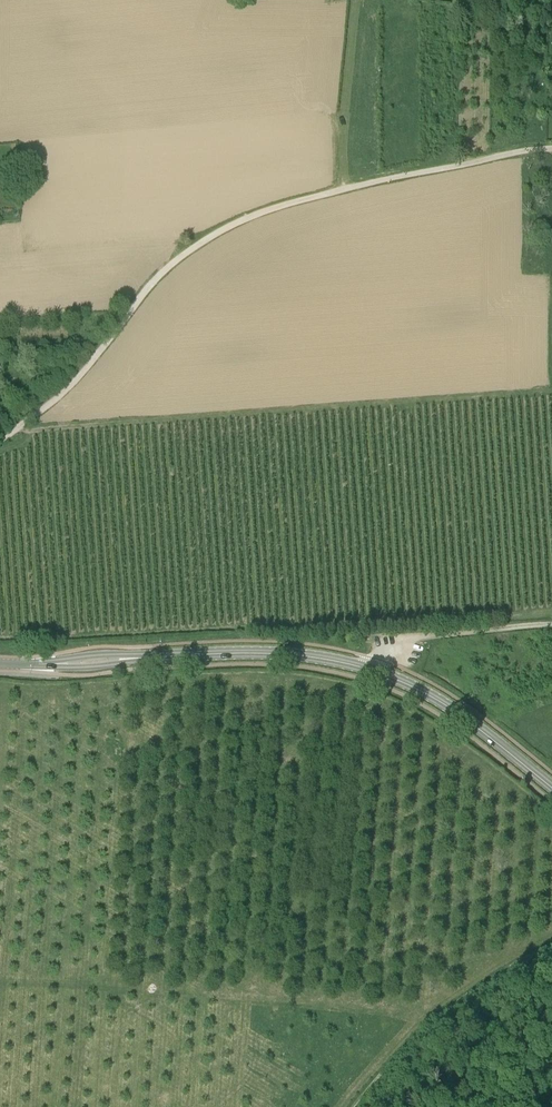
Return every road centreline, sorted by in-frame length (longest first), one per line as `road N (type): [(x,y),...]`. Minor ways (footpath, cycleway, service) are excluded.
road 1 (track): [(0,441),(70,382),(173,262),(219,231),(307,198),(551,149)]
road 2 (secondary): [(551,789),(431,695),(351,664),(246,653),(0,664)]
road 3 (track): [(551,389),(19,427)]
road 4 (track): [(375,661),(400,638),(551,624)]

